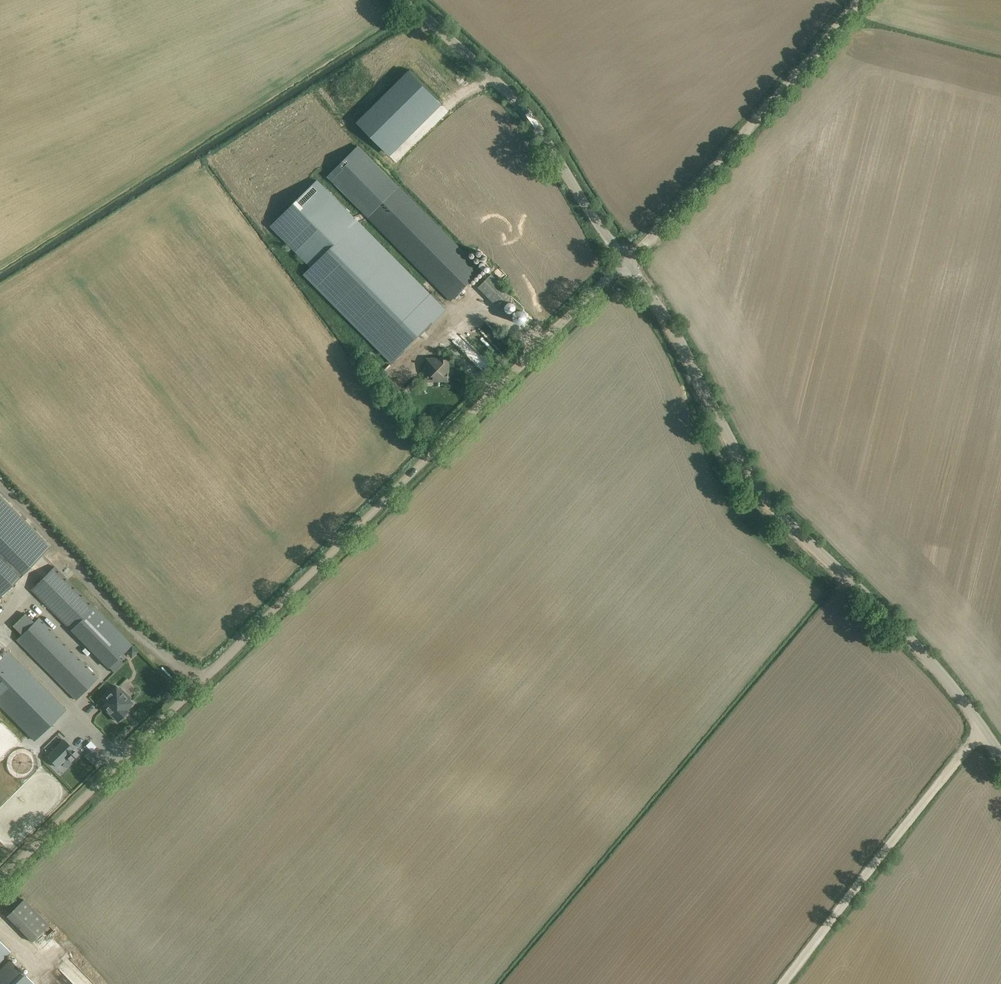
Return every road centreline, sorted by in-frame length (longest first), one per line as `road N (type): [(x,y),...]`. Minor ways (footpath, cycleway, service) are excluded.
road 1 (unclassified): [(0,880),(627,261)]
road 2 (unclassified): [(1000,756),(933,664),(759,486),(627,261)]
road 3 (unclassified): [(627,261),(859,0)]
road 4 (unclassified): [(627,261),(533,122),(408,0)]
road 5 (track): [(784,983),(982,727)]

